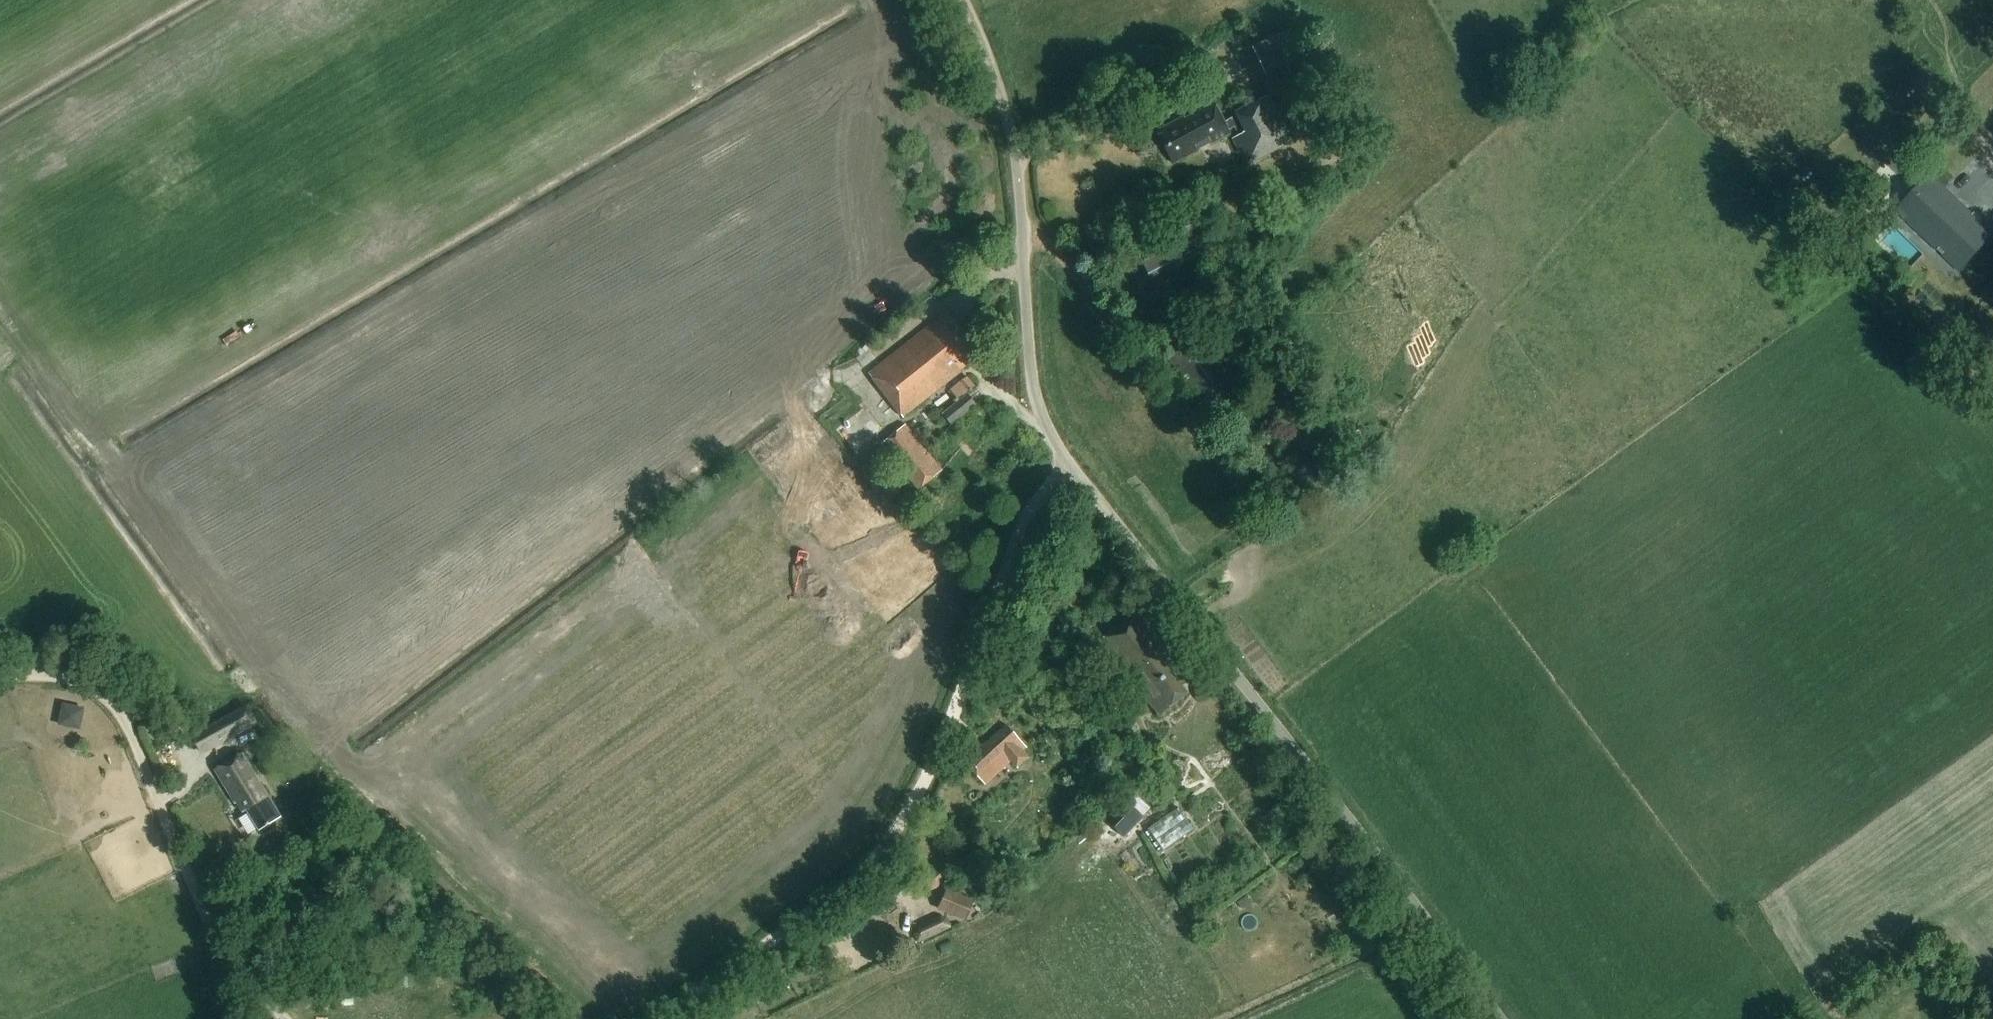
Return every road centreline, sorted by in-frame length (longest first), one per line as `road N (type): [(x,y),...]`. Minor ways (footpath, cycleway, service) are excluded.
road 1 (unclassified): [(1501,1018),(1067,460),(1034,383),(1014,138)]
road 2 (track): [(1067,460),(1024,516),(938,752),(882,848),(659,1018)]
road 3 (track): [(283,1018),(221,945),(127,720),(103,693),(78,682),(0,676)]
road 4 (track): [(1426,920),(1222,1018)]
road 5 (track): [(1014,138),(960,0)]

